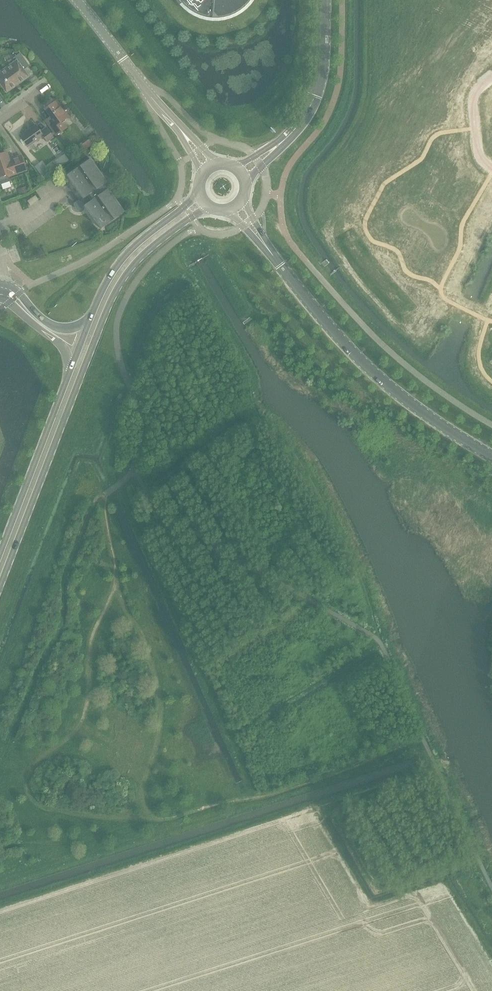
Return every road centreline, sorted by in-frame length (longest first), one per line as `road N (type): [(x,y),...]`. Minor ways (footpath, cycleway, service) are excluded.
road 1 (secondary): [(0,585),(124,277),(210,207)]
road 2 (secondary): [(491,457),(365,365),(236,206)]
road 3 (tertiary): [(207,168),(76,0)]
road 4 (secondary): [(69,374),(0,553)]
road 5 (secondary): [(199,193),(127,253),(92,314)]
road 6 (tertiary): [(295,130),(314,96),(323,0)]

